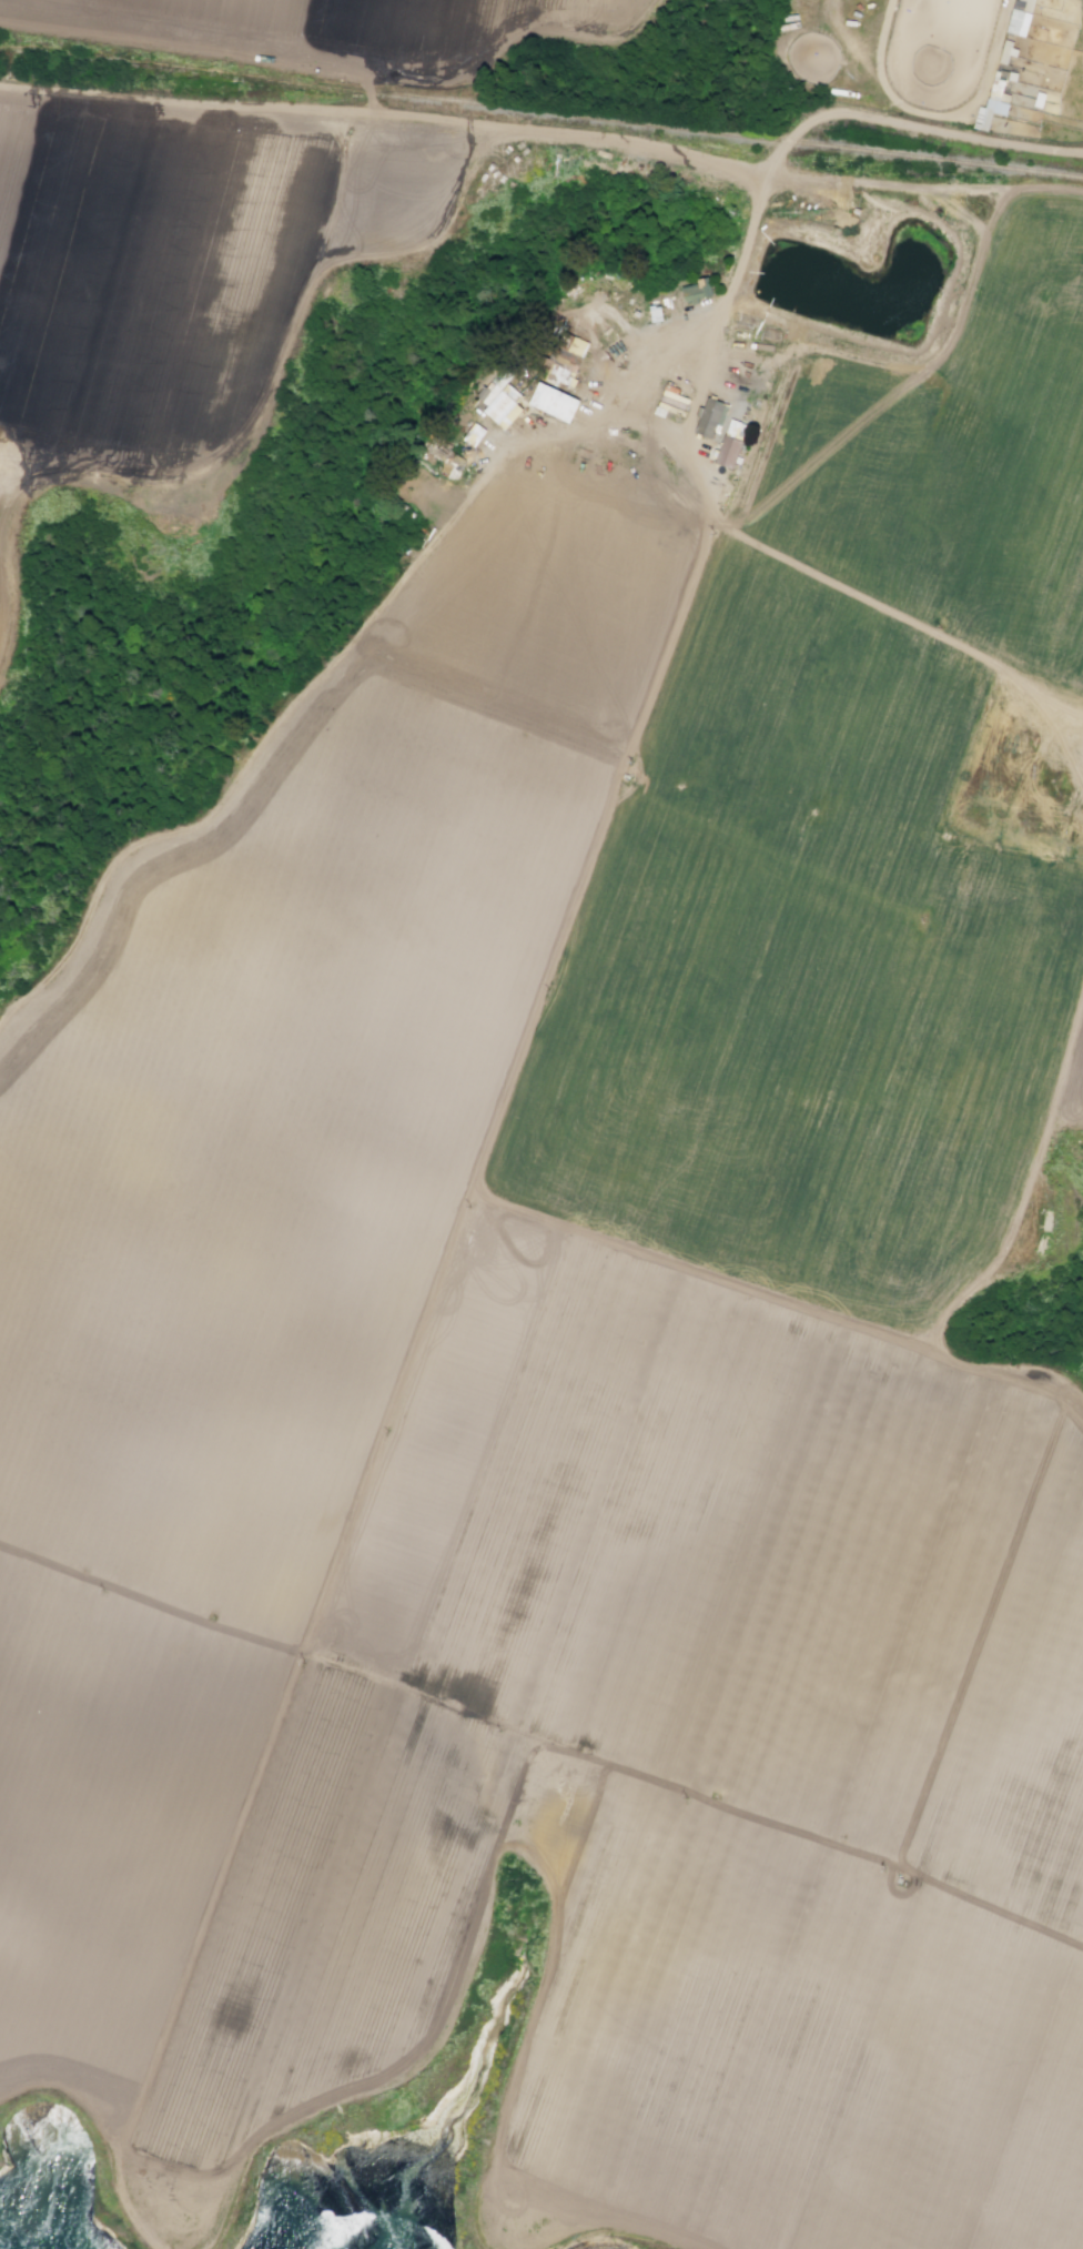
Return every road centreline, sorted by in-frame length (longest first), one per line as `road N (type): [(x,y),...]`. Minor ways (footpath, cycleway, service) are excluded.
road 1 (track): [(0,1543),(1082,1954)]
road 2 (track): [(0,654),(12,592),(2,557),(10,518),(32,482),(94,473),(175,478),(230,453),(257,428),(321,269),(345,254),(412,254),(433,243),(458,216),(486,155),(509,142),(571,133),(656,144),(766,173)]
road 3 (track): [(214,2248),(253,2147),(287,2121),(402,2075),(446,2040),(483,1928),(496,1849),(525,1835),(546,1840),(568,1868),(558,1956),(475,2212),(483,2236),(509,2248)]
road 4 (track): [(128,2142),(469,1193)]
road 5 (track): [(658,434),(581,416),(542,423),(496,445),(393,598),(275,726),(231,803),(203,828),(130,848),(73,952),(0,1025)]
road 6 (track): [(469,1193),(717,524)]
road 7 (track): [(0,28),(449,92),(469,88),(515,42),(544,34),(601,44),(621,39),(664,0)]
road 8 (track): [(571,133),(0,84)]
road 9 (track): [(469,1193),(922,1338)]
road 10 (track): [(1082,699),(717,524)]
road 11 (track): [(1082,997),(995,1269),(922,1338)]
road 12 (track): [(766,173),(992,195),(1082,193)]
road 13 (track): [(0,2098),(27,2086),(63,2087),(89,2105),(128,2142),(119,2175),(142,2231),(160,2248)]
road 14 (track): [(1082,1408),(1028,1374),(970,1371),(922,1338)]
road 15 (track): [(996,663),(1066,748),(1082,788)]
road 16 (track): [(556,2248),(619,2235),(688,2248)]

